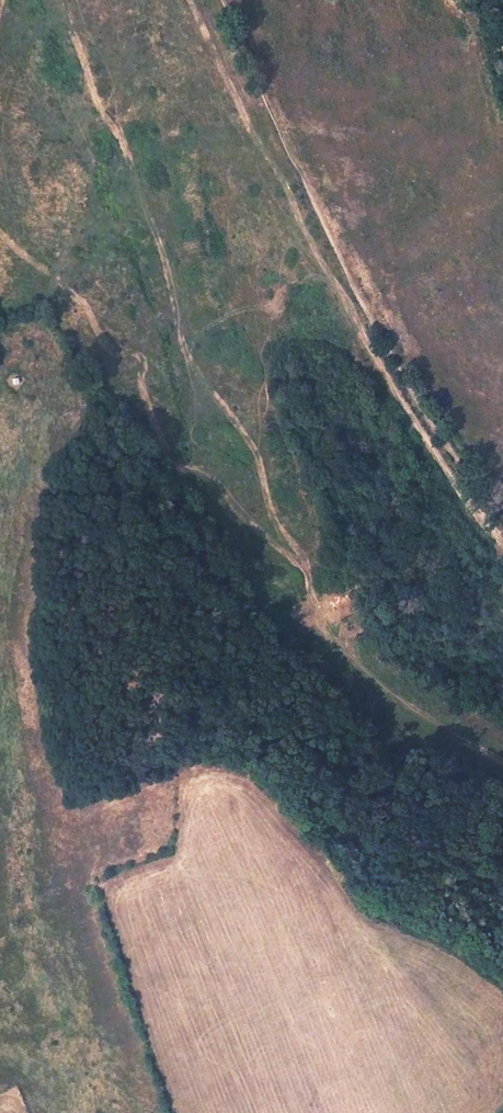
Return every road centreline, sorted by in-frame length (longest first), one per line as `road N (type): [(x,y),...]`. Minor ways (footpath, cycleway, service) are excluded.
road 1 (track): [(502,515),(409,391),(221,0)]

